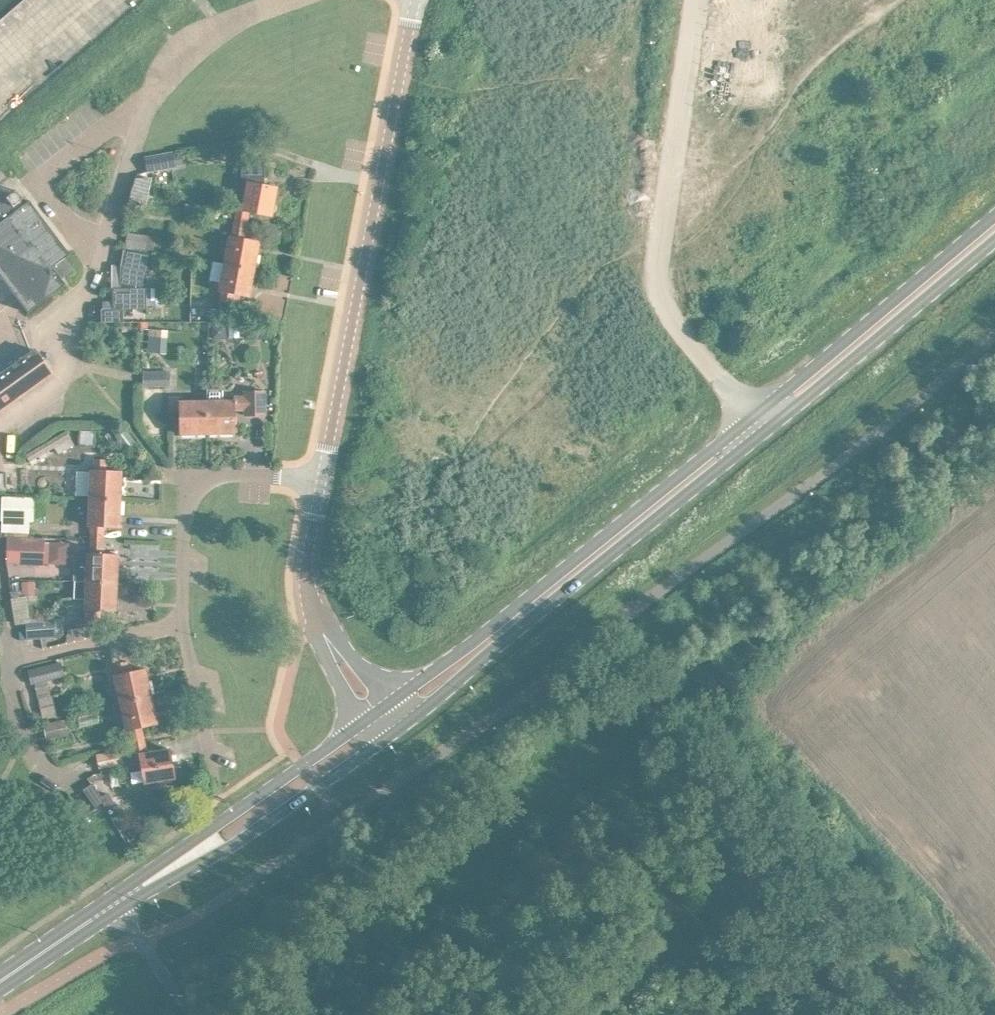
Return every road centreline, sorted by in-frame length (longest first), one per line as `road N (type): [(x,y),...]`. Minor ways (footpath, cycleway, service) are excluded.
road 1 (secondary): [(994,199),(371,703)]
road 2 (secondary): [(387,723),(994,225)]
road 3 (tertiary): [(320,466),(410,0)]
road 4 (secondary): [(112,891),(220,839),(387,723)]
road 5 (secondary): [(371,703),(165,844),(112,891)]
road 6 (residential): [(177,610),(187,465),(320,466)]
road 7 (tertiary): [(371,703),(307,596),(305,538),(320,466)]
road 8 (residential): [(96,253),(36,175),(141,93)]
road 9 (residential): [(0,414),(63,364),(96,253)]
road 10 (residential): [(3,652),(177,610)]
road 11 (residential): [(212,778),(177,610)]
road 12 (residential): [(88,754),(43,765),(15,713),(3,652)]
road 13 (residential): [(96,253),(141,93)]
road 14 (residential): [(141,93),(194,35),(257,0)]
road 15 (unclassified): [(112,891),(193,1014)]
road 16 (secondary): [(0,966),(112,891)]

